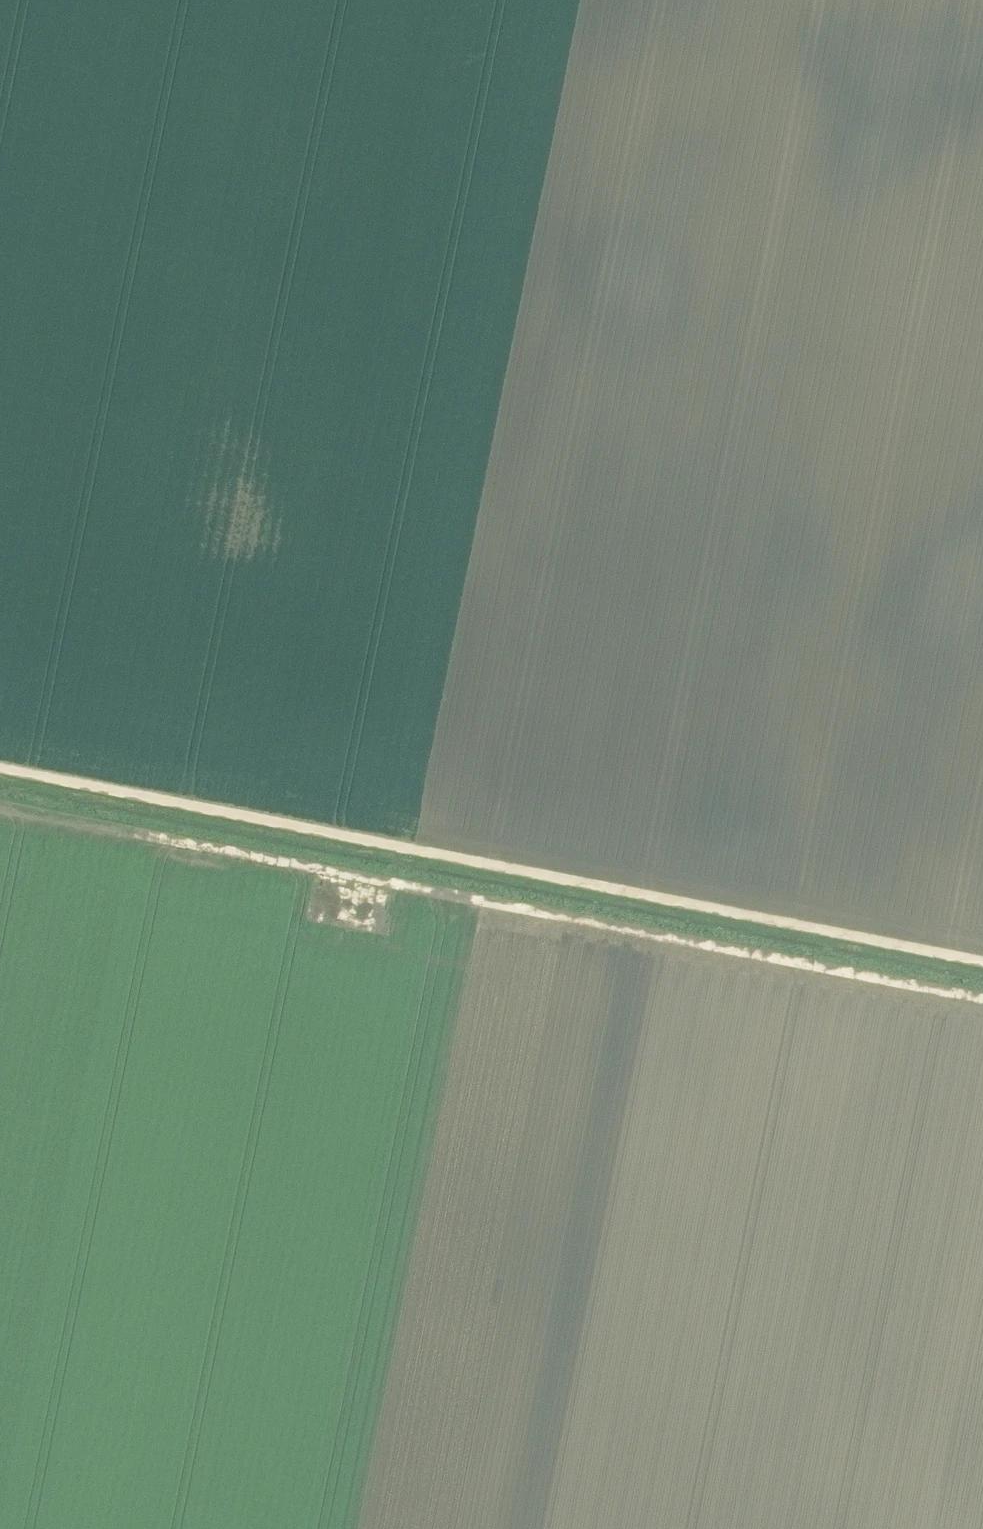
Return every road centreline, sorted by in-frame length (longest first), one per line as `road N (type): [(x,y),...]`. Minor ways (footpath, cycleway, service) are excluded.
road 1 (track): [(982,966),(0,775)]

